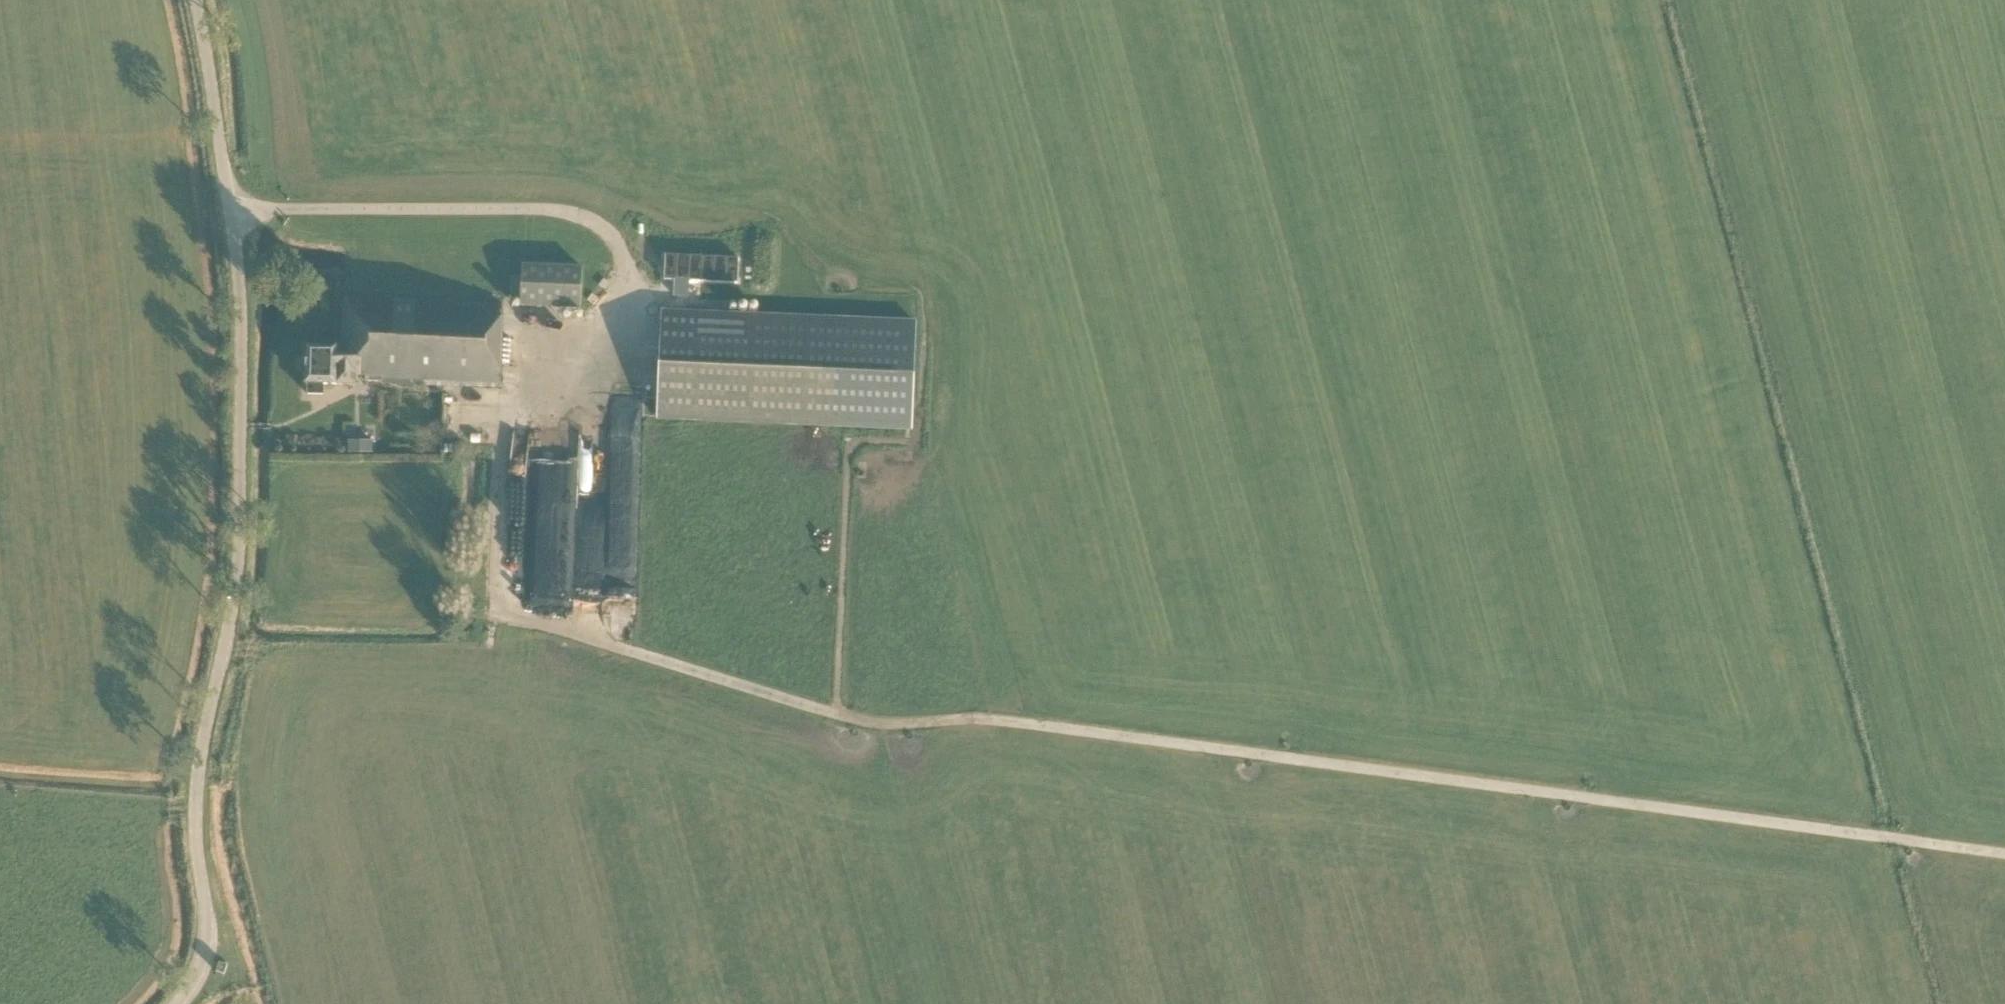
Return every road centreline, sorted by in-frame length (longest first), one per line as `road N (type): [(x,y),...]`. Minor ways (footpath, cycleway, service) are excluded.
road 1 (tertiary): [(177,1003),(206,953),(196,791),(241,532),(239,280),(196,0)]

